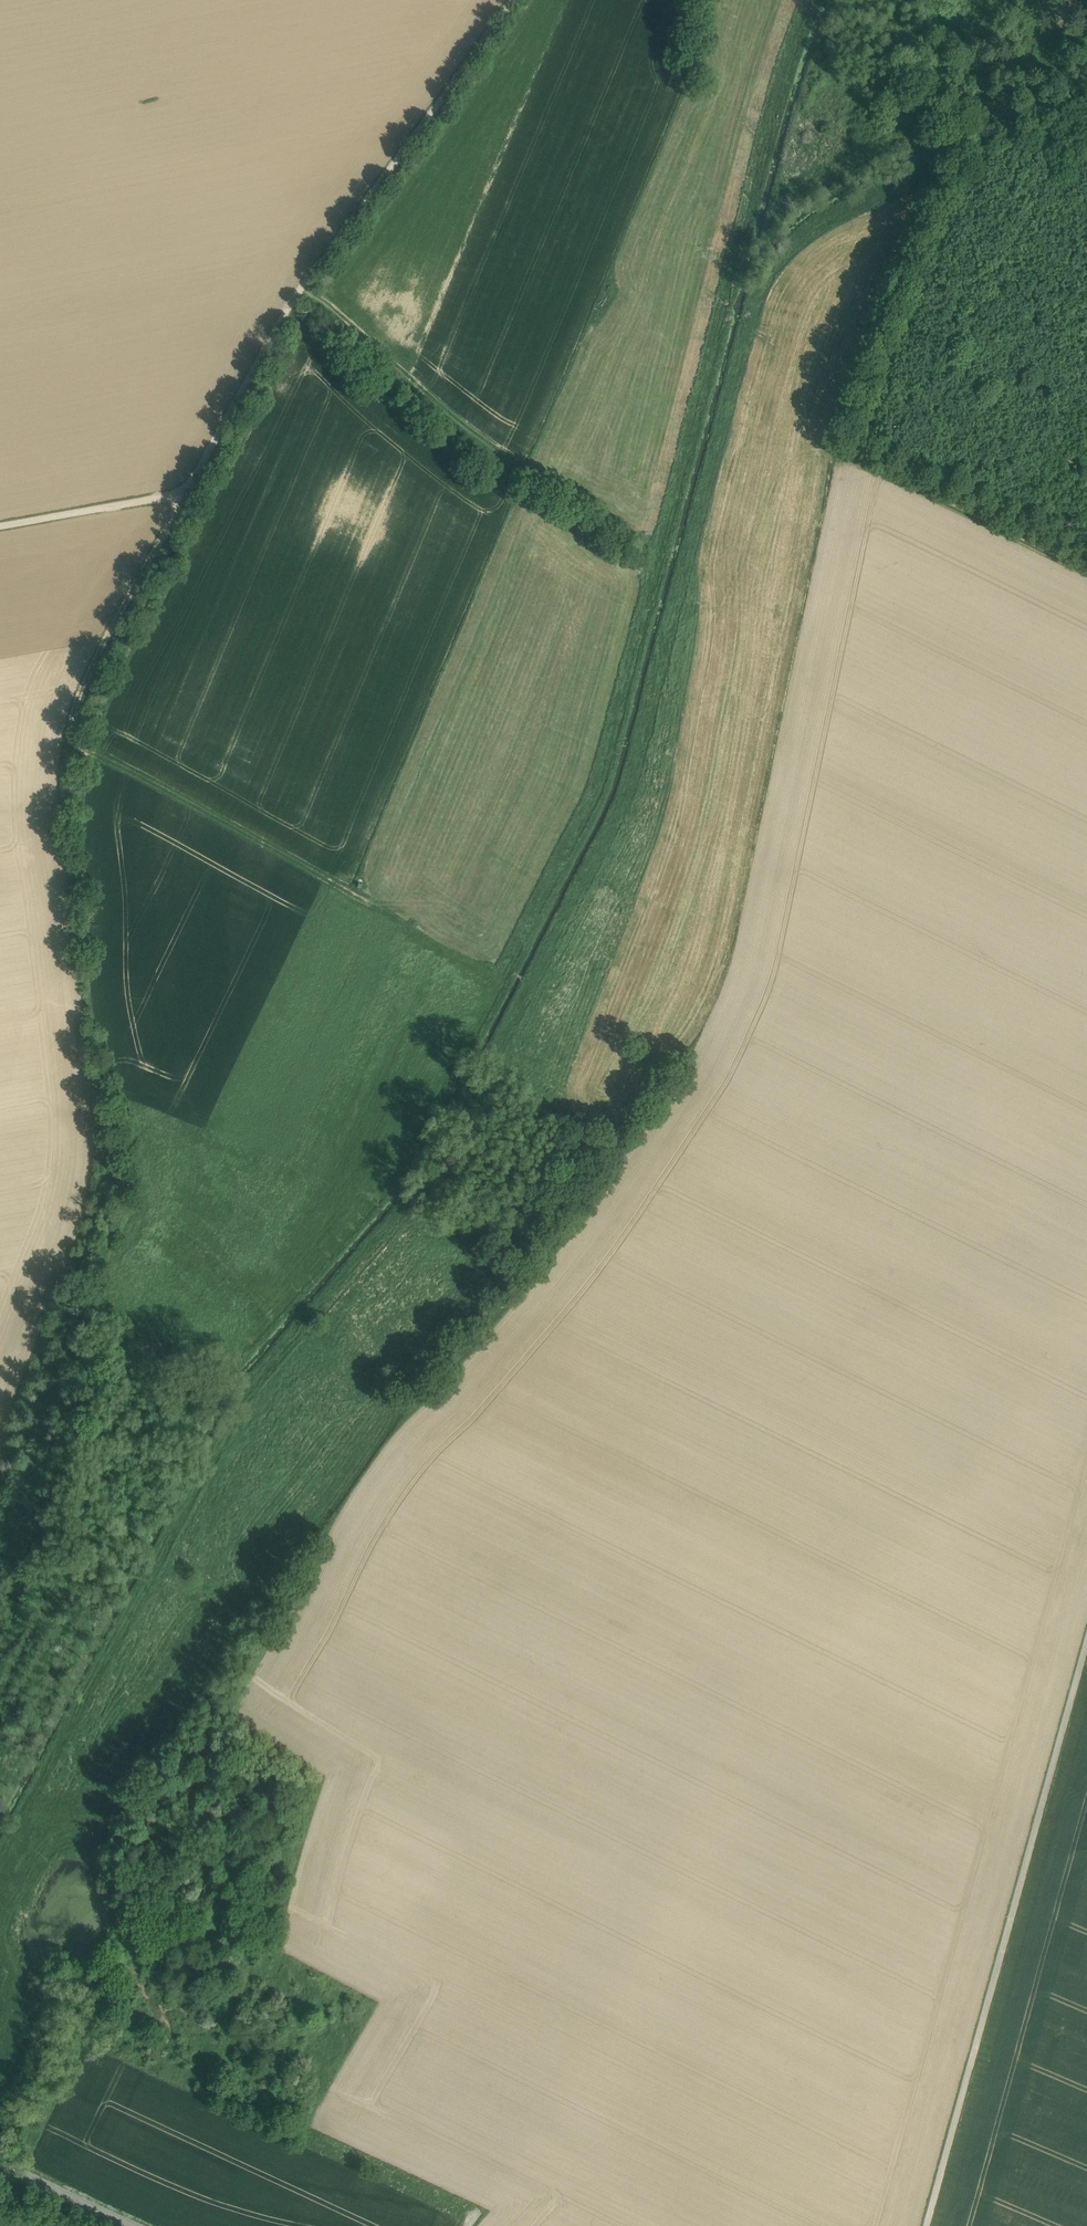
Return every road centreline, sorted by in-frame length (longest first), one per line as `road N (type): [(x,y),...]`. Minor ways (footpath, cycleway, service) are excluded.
road 1 (track): [(926,2225),(1086,1642)]
road 2 (track): [(183,495),(295,297),(513,0)]
road 3 (track): [(69,741),(89,679),(183,495)]
road 4 (track): [(1086,581),(844,465)]
road 5 (track): [(0,527),(183,495)]
road 6 (tertiary): [(134,2225),(0,2167)]

